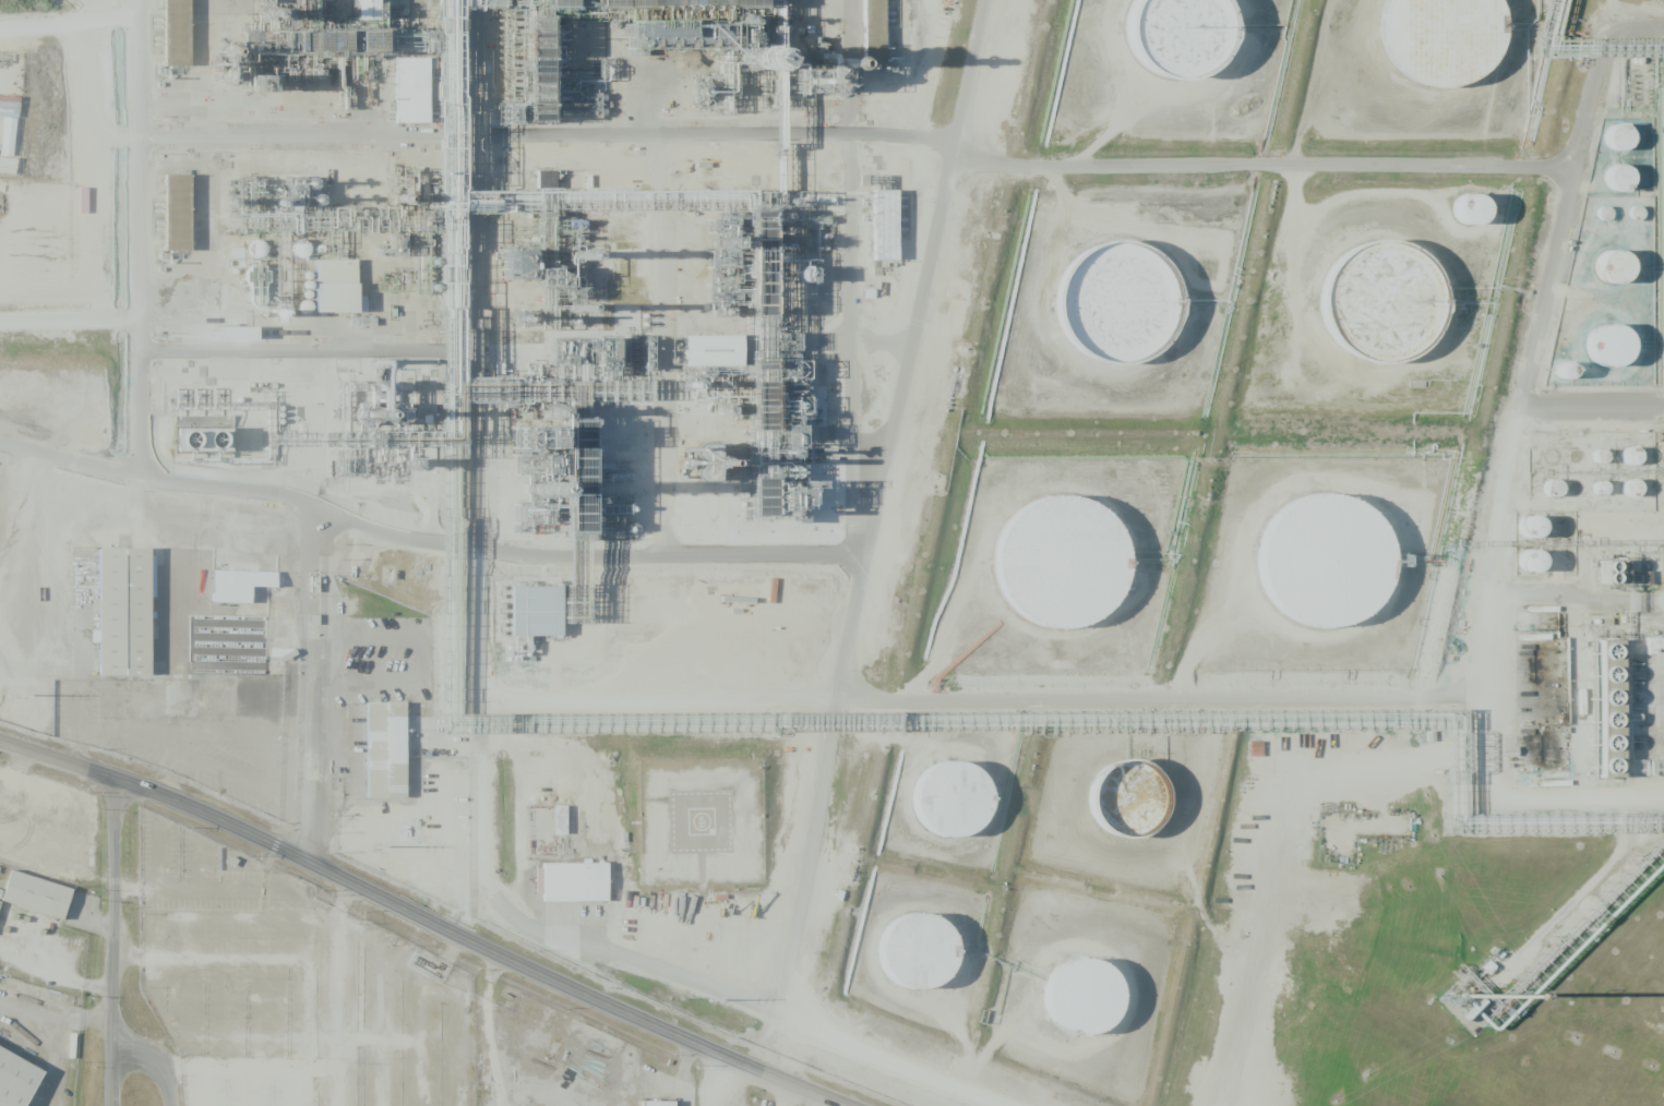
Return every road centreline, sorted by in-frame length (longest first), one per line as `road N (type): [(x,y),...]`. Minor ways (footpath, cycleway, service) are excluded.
road 1 (residential): [(987,0),(774,1058)]
road 2 (tertiary): [(120,781),(310,880),(893,1105)]
road 3 (tertiary): [(119,1105),(120,781)]
road 4 (tertiary): [(120,781),(0,746)]

